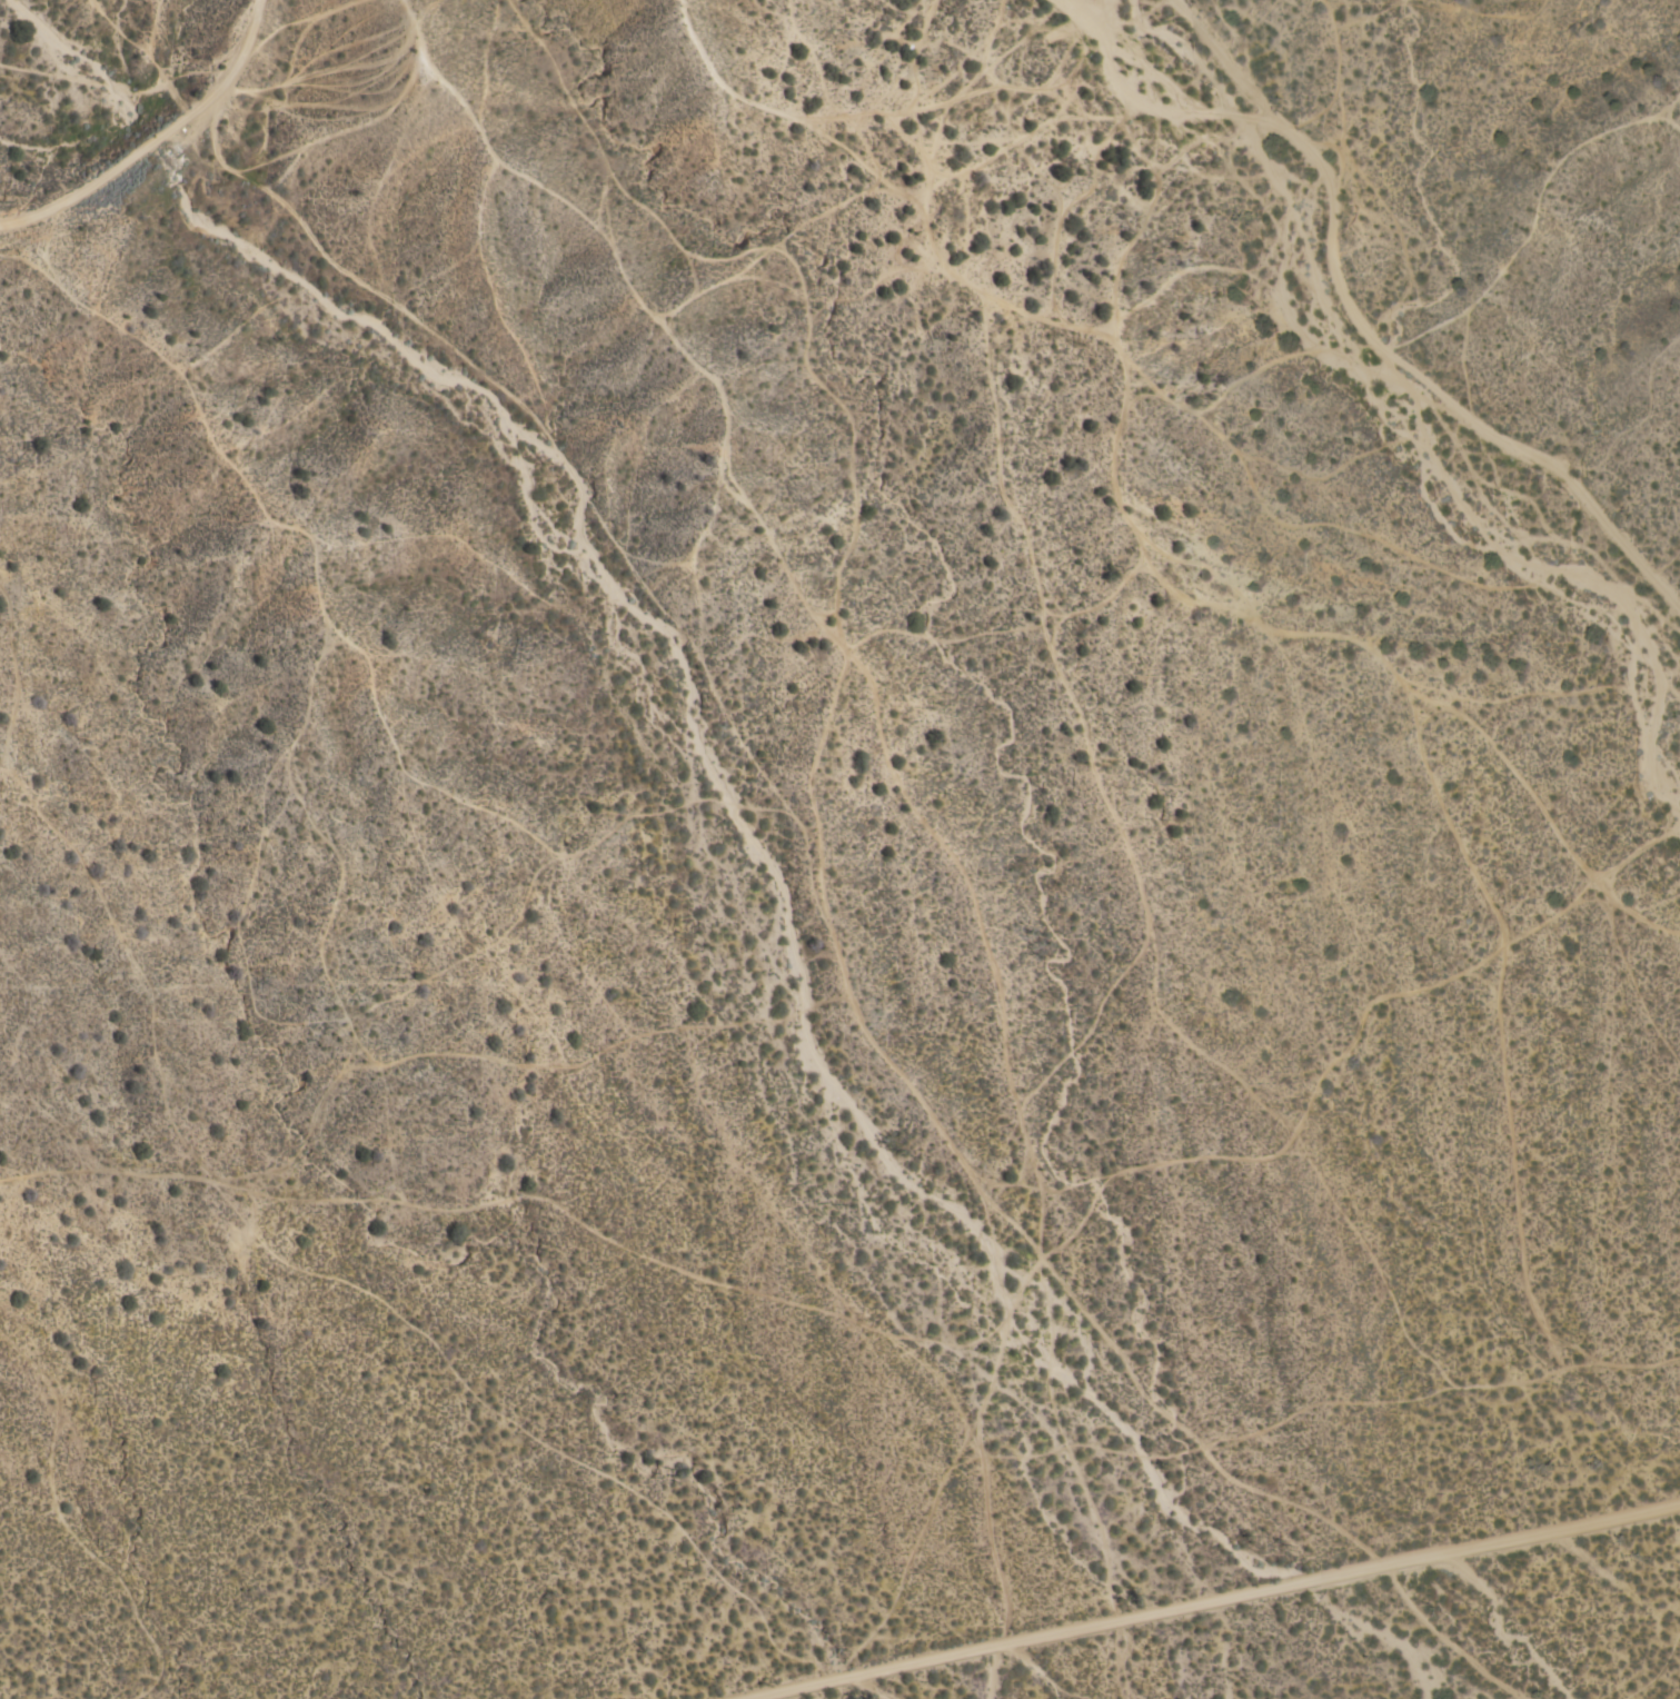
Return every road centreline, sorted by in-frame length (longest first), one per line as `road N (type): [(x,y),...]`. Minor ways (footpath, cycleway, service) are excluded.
road 1 (track): [(725,1698),(1679,1503)]
road 2 (track): [(1174,0),(1226,73),(1324,181),(1329,259),(1343,311),(1375,360),(1406,389),(1569,493),(1679,625)]
road 3 (track): [(0,228),(49,211),(171,139),(238,49),(261,0)]

